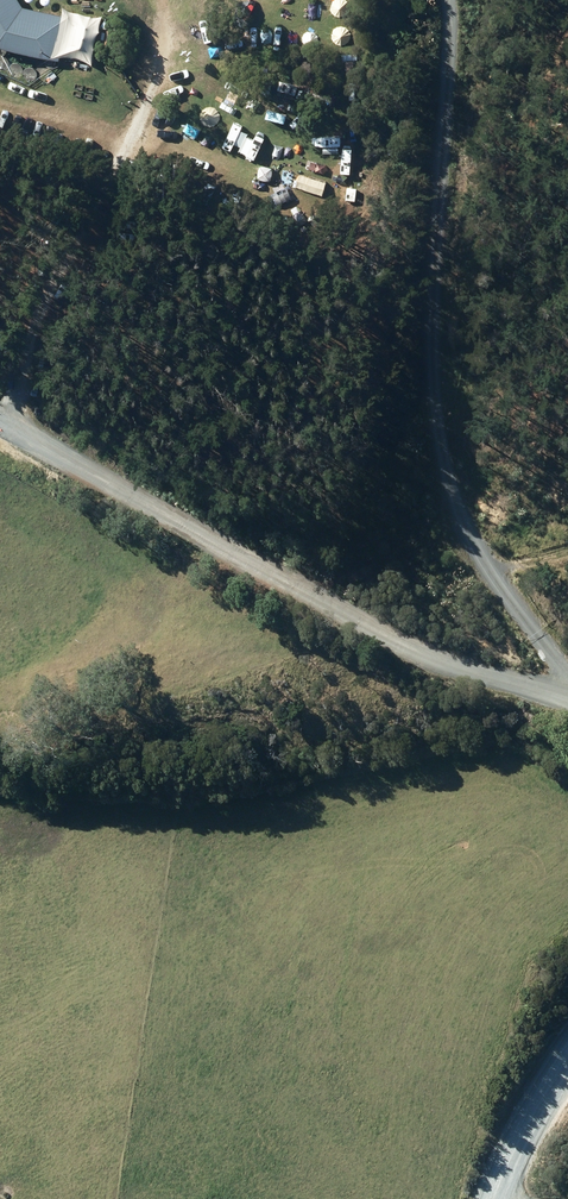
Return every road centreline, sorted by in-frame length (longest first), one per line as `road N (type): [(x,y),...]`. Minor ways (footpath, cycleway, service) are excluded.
road 1 (unclassified): [(567,668),(456,492),(405,308),(438,0)]
road 2 (unclassified): [(567,694),(415,649),(0,414)]
road 3 (unclassified): [(489,1198),(514,1114),(567,1048)]

